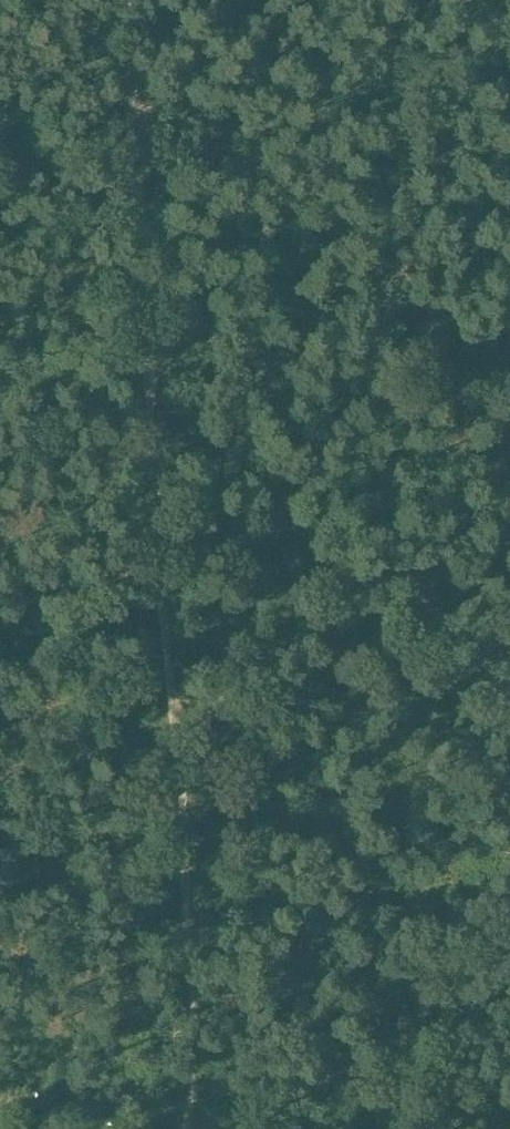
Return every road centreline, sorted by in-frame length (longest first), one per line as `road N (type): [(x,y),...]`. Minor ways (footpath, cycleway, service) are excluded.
road 1 (track): [(193,1097),(209,1004),(210,924),(125,0)]
road 2 (track): [(0,792),(509,605)]
road 3 (track): [(66,145),(418,0)]
road 4 (track): [(509,1029),(193,1097)]

